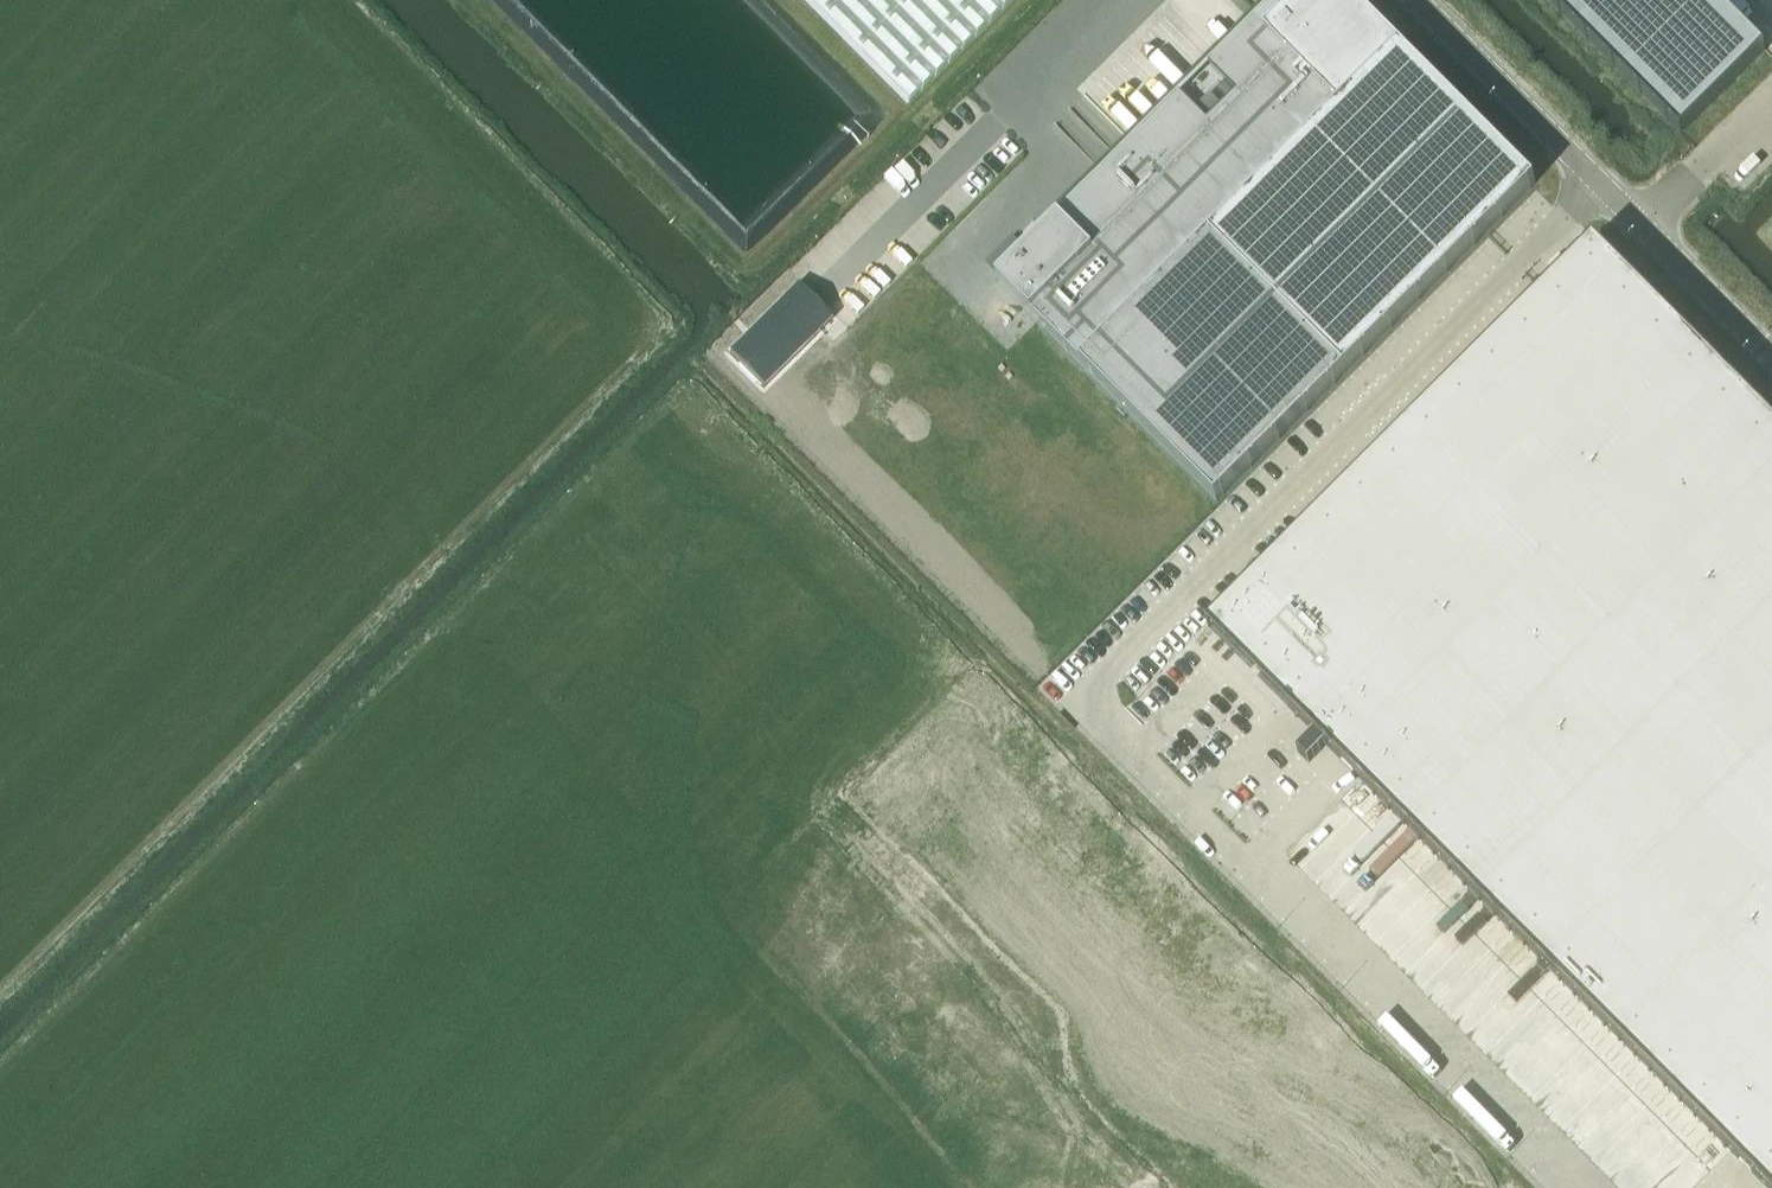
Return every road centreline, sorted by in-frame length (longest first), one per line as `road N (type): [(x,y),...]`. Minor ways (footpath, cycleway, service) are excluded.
road 1 (unclassified): [(1417,0),(1771,356)]

